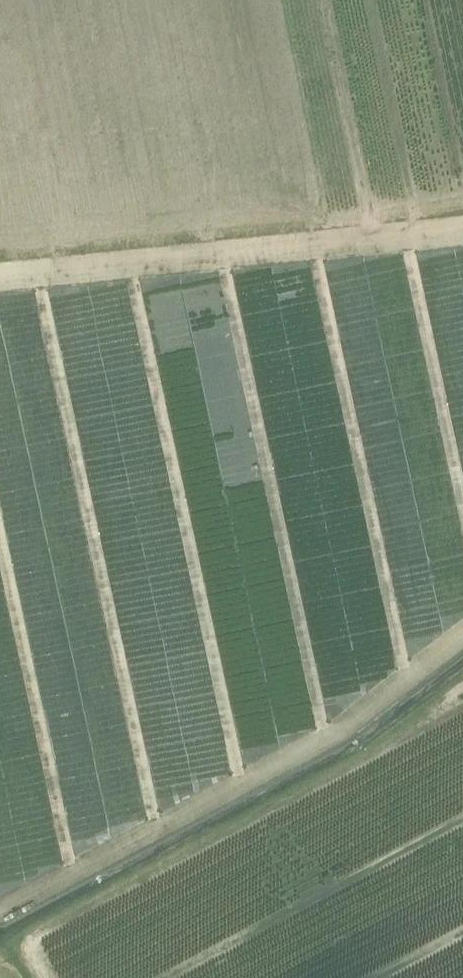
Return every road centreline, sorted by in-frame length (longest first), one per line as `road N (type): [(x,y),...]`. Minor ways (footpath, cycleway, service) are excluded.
road 1 (track): [(462,184),(0,233)]

